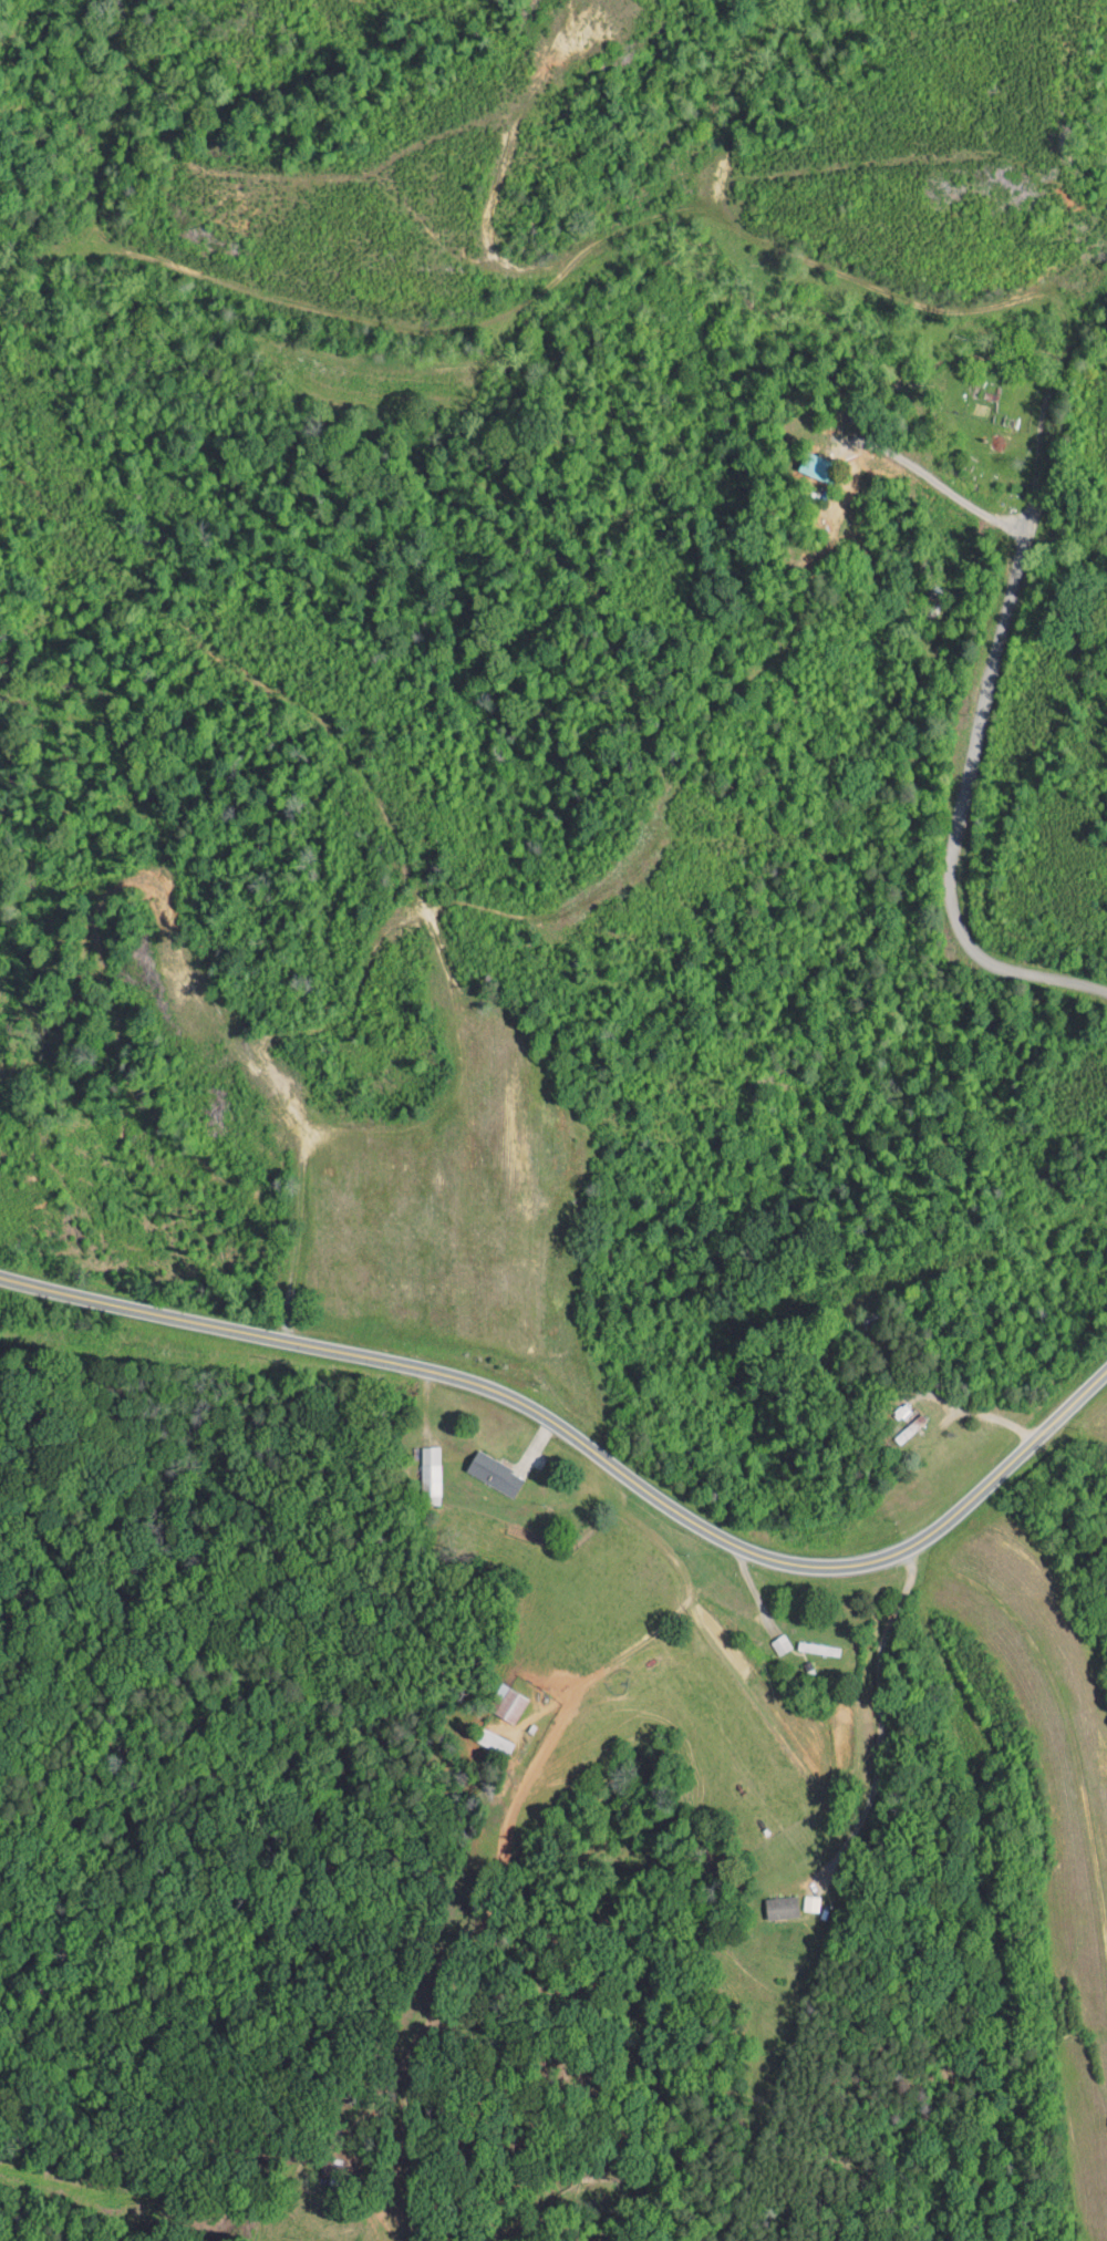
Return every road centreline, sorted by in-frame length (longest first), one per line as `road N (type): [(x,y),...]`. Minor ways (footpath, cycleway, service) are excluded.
road 1 (tertiary): [(0,1273),(506,1393),(566,1426),(720,1538),(813,1569),(877,1562),(935,1536),(1106,1372)]
road 2 (residential): [(1106,994),(982,968),(959,929),(953,886),(985,680),(1077,300)]

